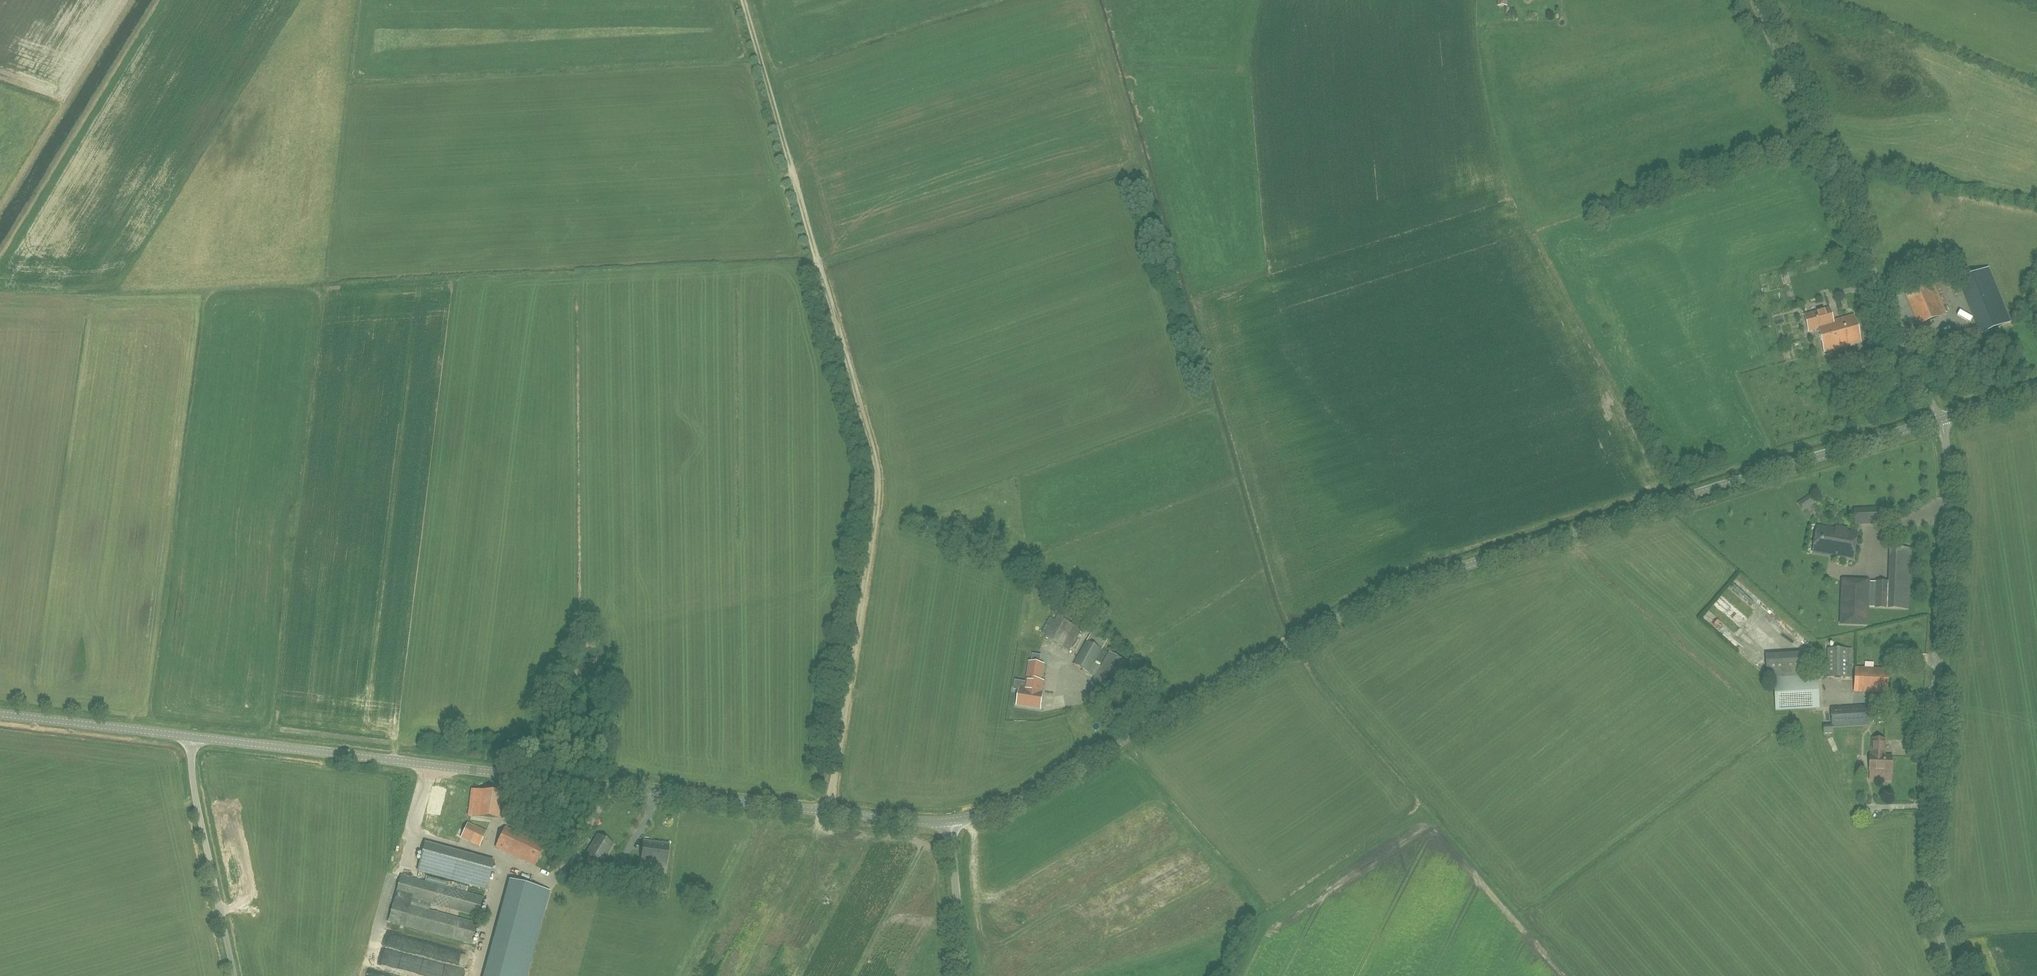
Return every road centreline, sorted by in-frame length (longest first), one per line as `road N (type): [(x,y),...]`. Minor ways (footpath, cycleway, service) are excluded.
road 1 (tertiary): [(948,824),(986,816),(1047,786),(1362,607),(1424,581),(1939,420)]
road 2 (tertiary): [(194,738),(948,824)]
road 3 (unclassified): [(1956,975),(1925,879),(1949,515),(1939,420)]
road 4 (unclassified): [(1939,420),(1756,0)]
road 5 (unclassified): [(235,975),(192,773),(194,738)]
road 6 (tertiary): [(194,738),(0,713)]
road 7 (unclassified): [(963,975),(948,824)]

